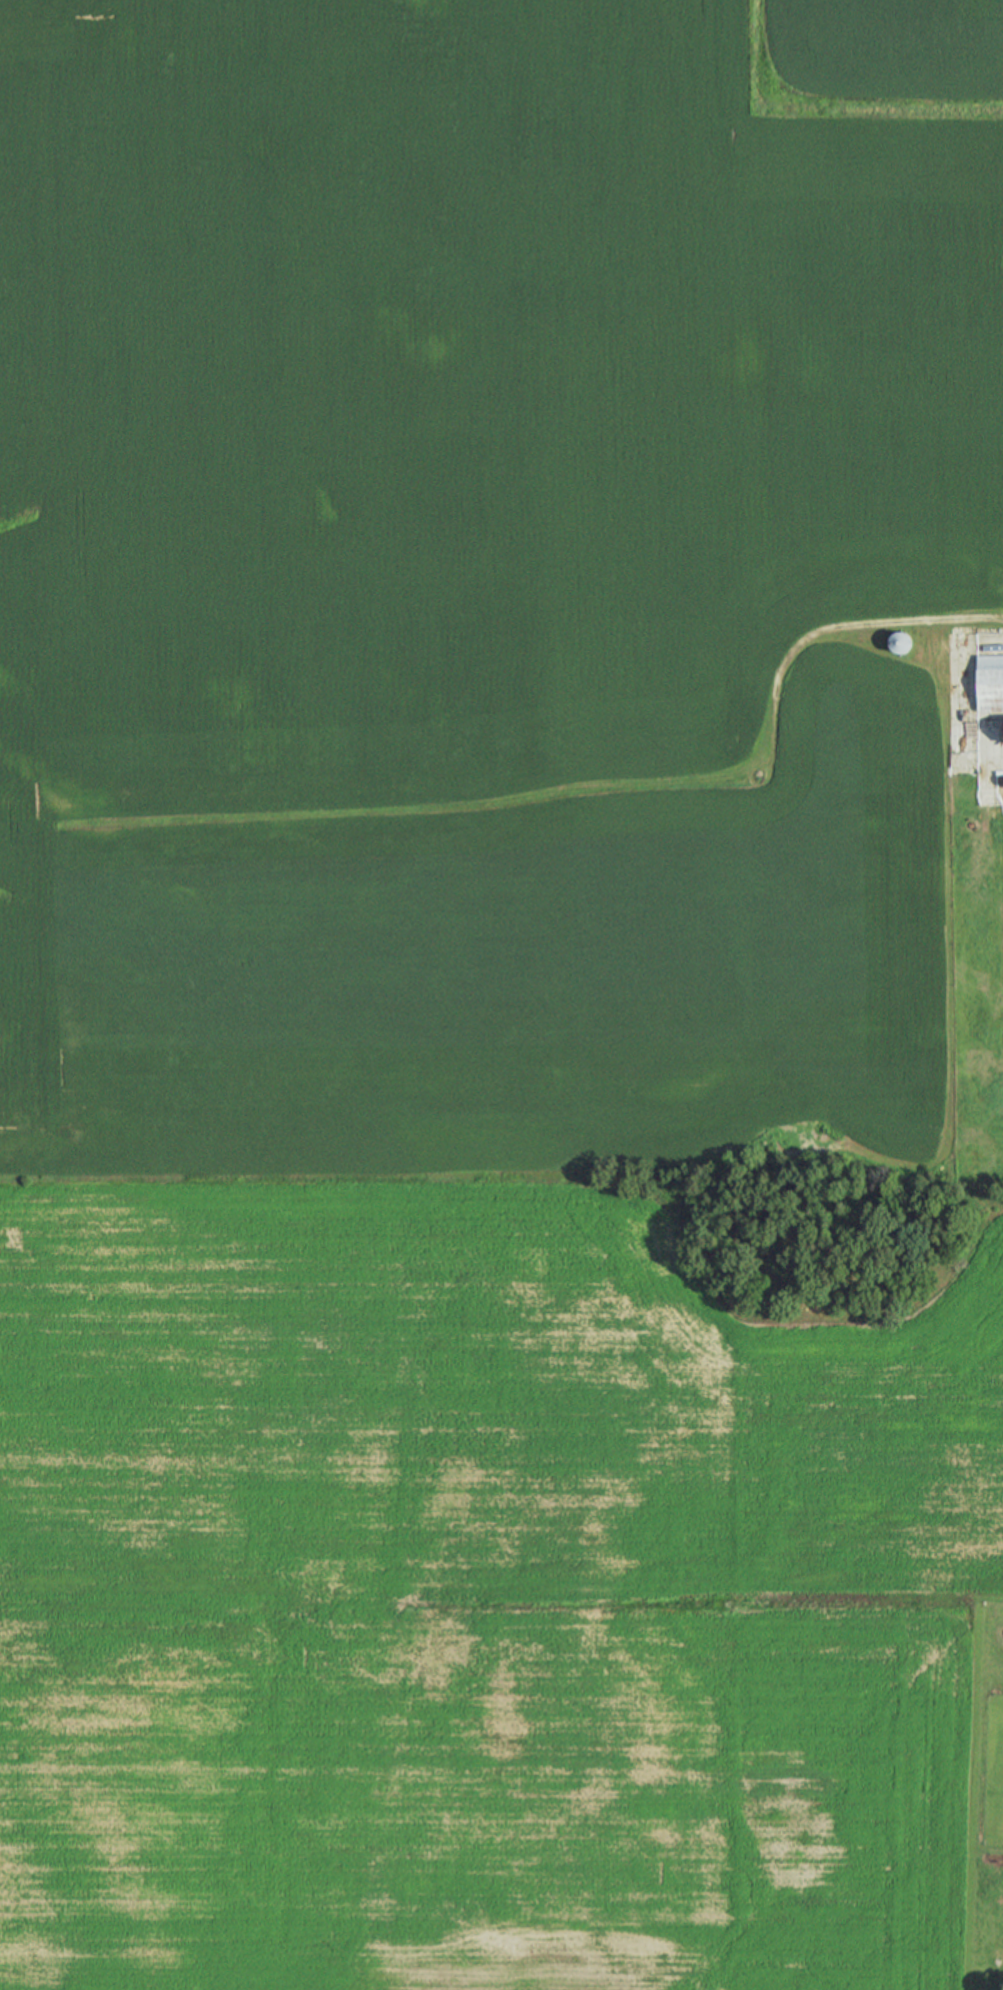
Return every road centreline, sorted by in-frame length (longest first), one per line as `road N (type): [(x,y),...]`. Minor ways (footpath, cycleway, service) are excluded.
road 1 (track): [(1002,619),(842,623),(798,642),(771,677),(768,737),(756,762),(731,778),(410,808)]
road 2 (track): [(1002,1597),(714,1590)]

